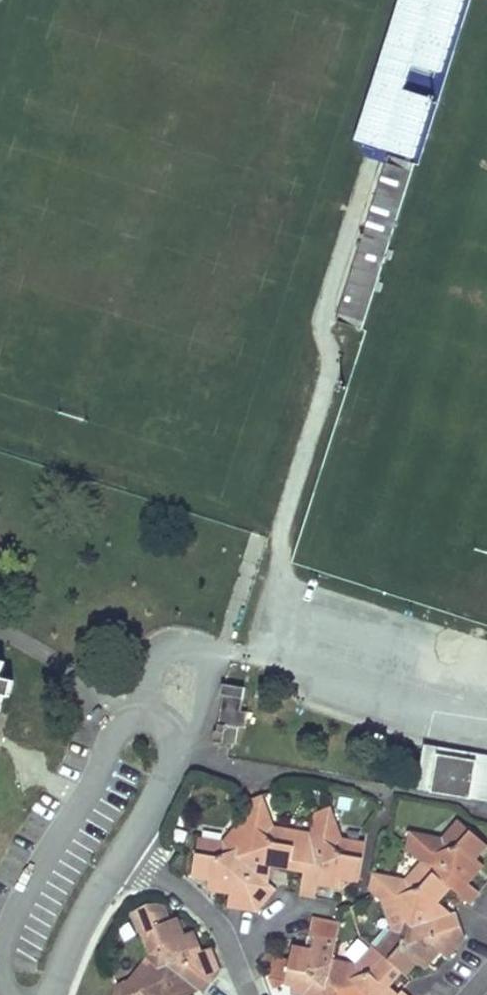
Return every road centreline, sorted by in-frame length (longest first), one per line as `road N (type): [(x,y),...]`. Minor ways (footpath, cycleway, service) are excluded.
road 1 (residential): [(248,994),(201,905),(126,853)]
road 2 (residential): [(51,994),(126,853)]

